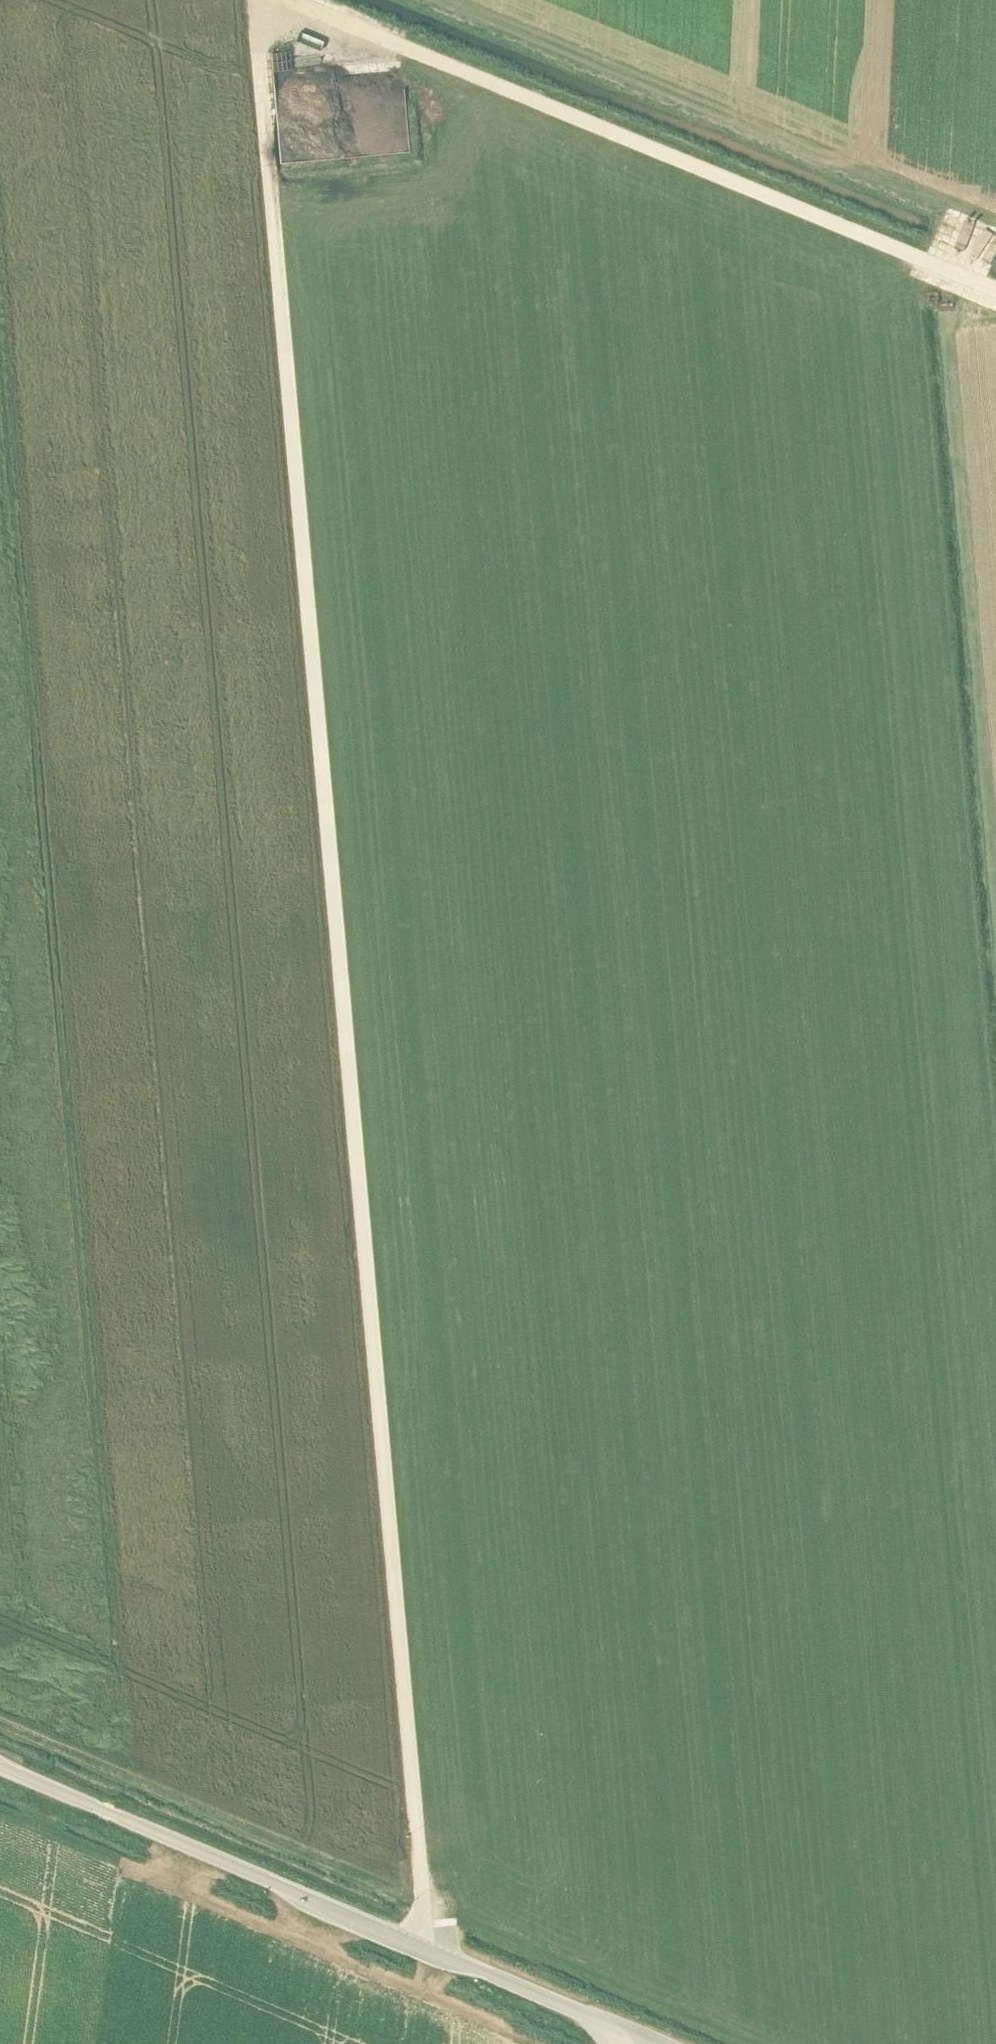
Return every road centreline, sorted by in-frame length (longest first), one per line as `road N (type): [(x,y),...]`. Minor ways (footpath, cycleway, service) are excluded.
road 1 (unclassified): [(662,2043),(0,1759)]

